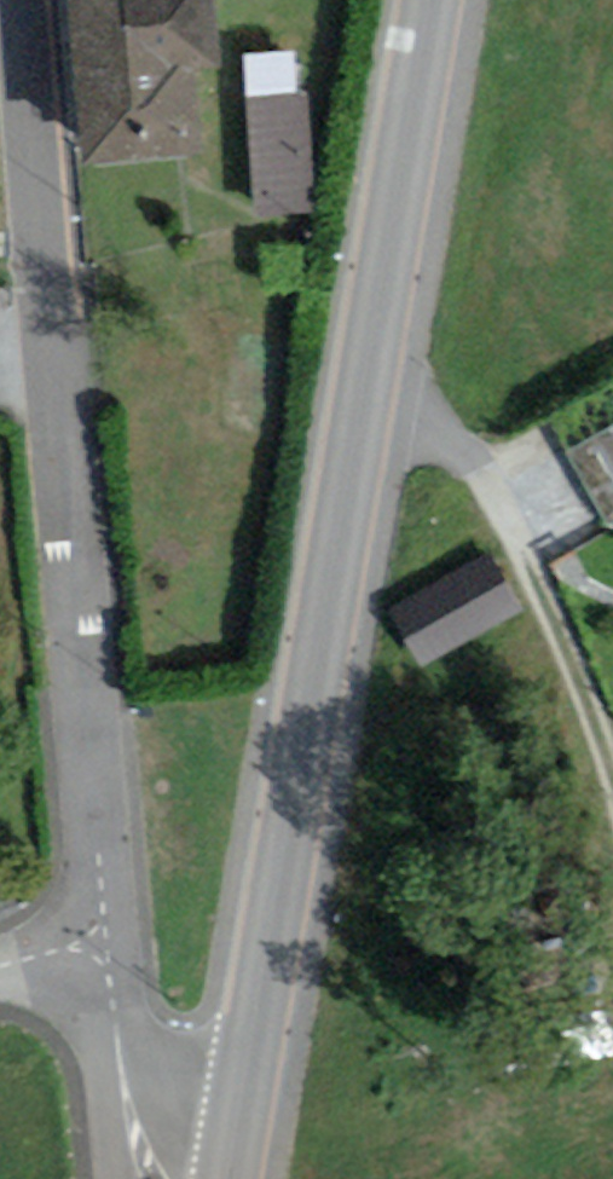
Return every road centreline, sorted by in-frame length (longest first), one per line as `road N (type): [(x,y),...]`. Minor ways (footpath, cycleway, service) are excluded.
road 1 (secondary): [(237,1178),(433,0)]
road 2 (residential): [(33,0),(101,962)]
road 3 (residential): [(101,962),(123,1096),(151,1178)]

